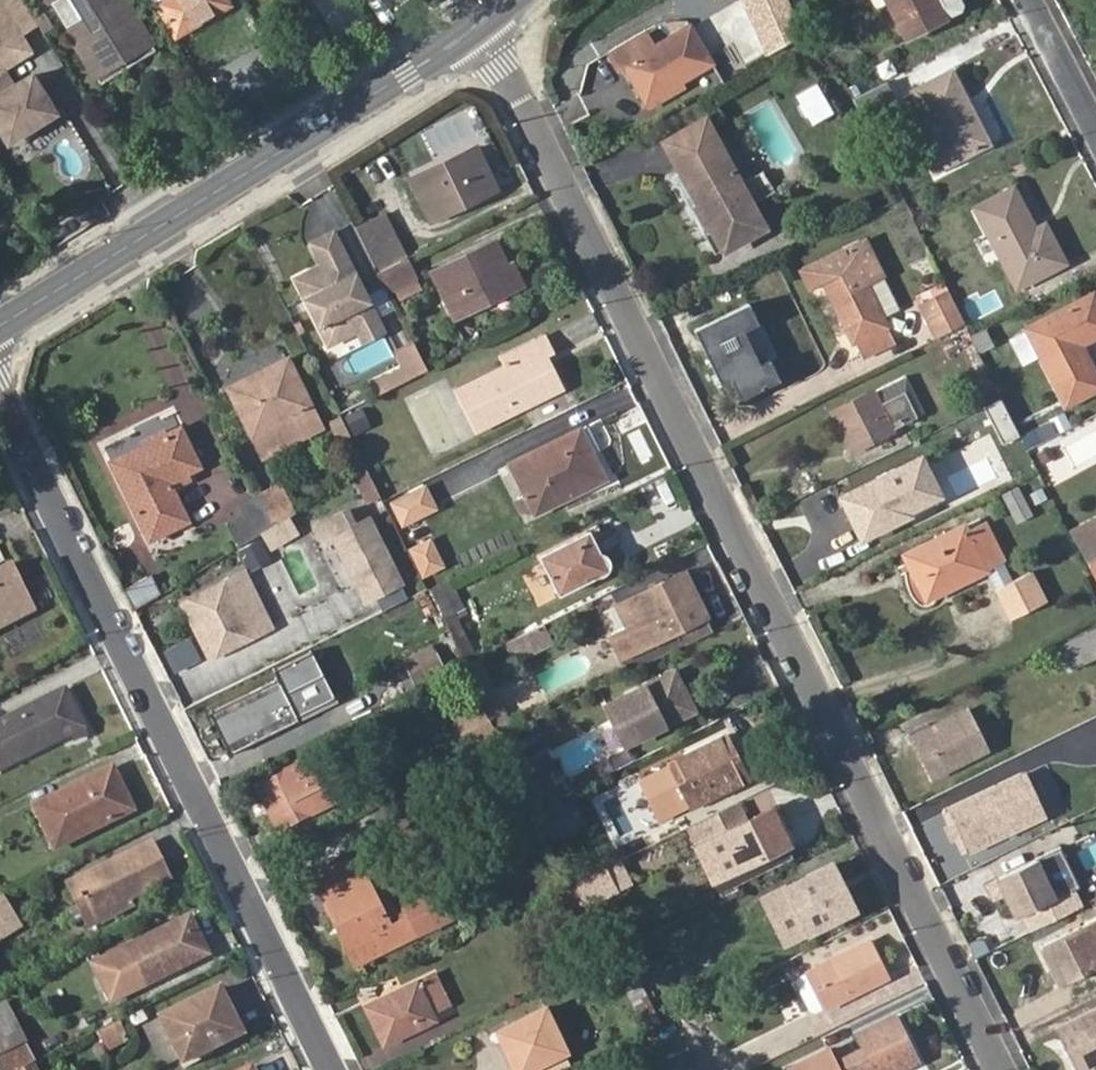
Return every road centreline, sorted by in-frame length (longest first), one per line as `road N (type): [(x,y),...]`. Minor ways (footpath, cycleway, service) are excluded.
road 1 (residential): [(479,27),(1000,1069)]
road 2 (residential): [(0,402),(331,1069)]
road 3 (primary): [(0,329),(479,27)]
road 4 (residential): [(1095,125),(1030,0)]

